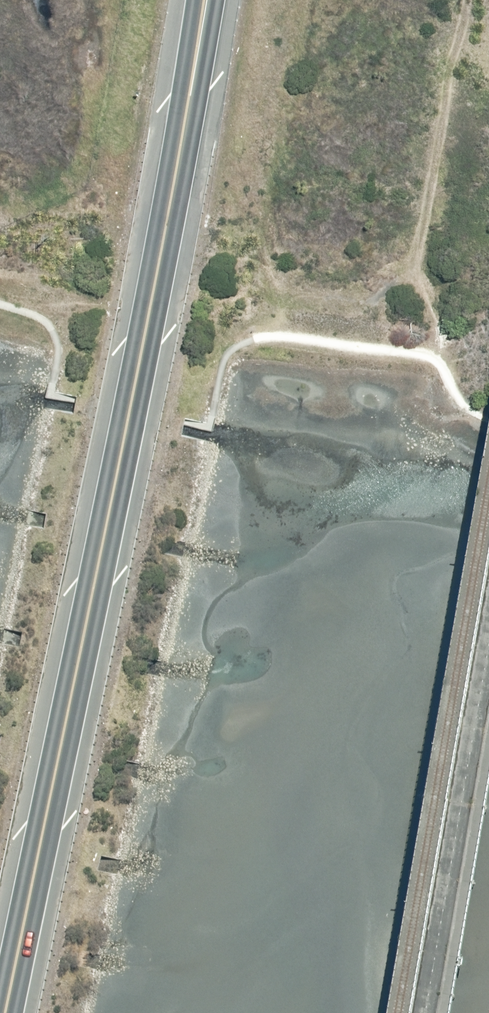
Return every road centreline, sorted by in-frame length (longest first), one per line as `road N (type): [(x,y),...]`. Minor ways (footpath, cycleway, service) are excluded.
road 1 (trunk): [(215,0),(13,1012)]
road 2 (trunk): [(0,972),(188,0)]

